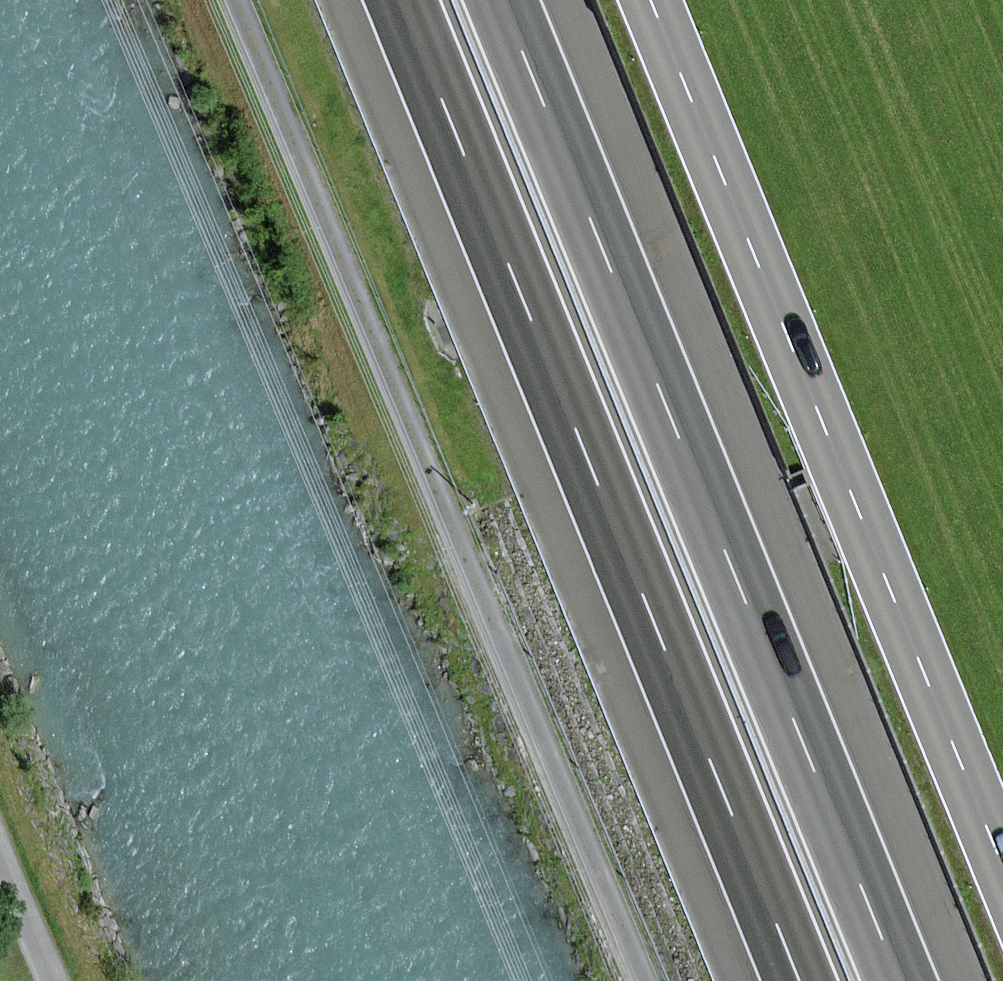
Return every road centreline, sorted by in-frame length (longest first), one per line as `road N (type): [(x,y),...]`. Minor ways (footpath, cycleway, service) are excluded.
road 1 (track): [(649,980),(428,472),(241,0)]
road 2 (motorway): [(400,0),(799,980)]
road 3 (motorway): [(899,980),(500,0)]
road 4 (primary): [(649,0),(1002,869)]
road 5 (track): [(56,980),(0,846)]

